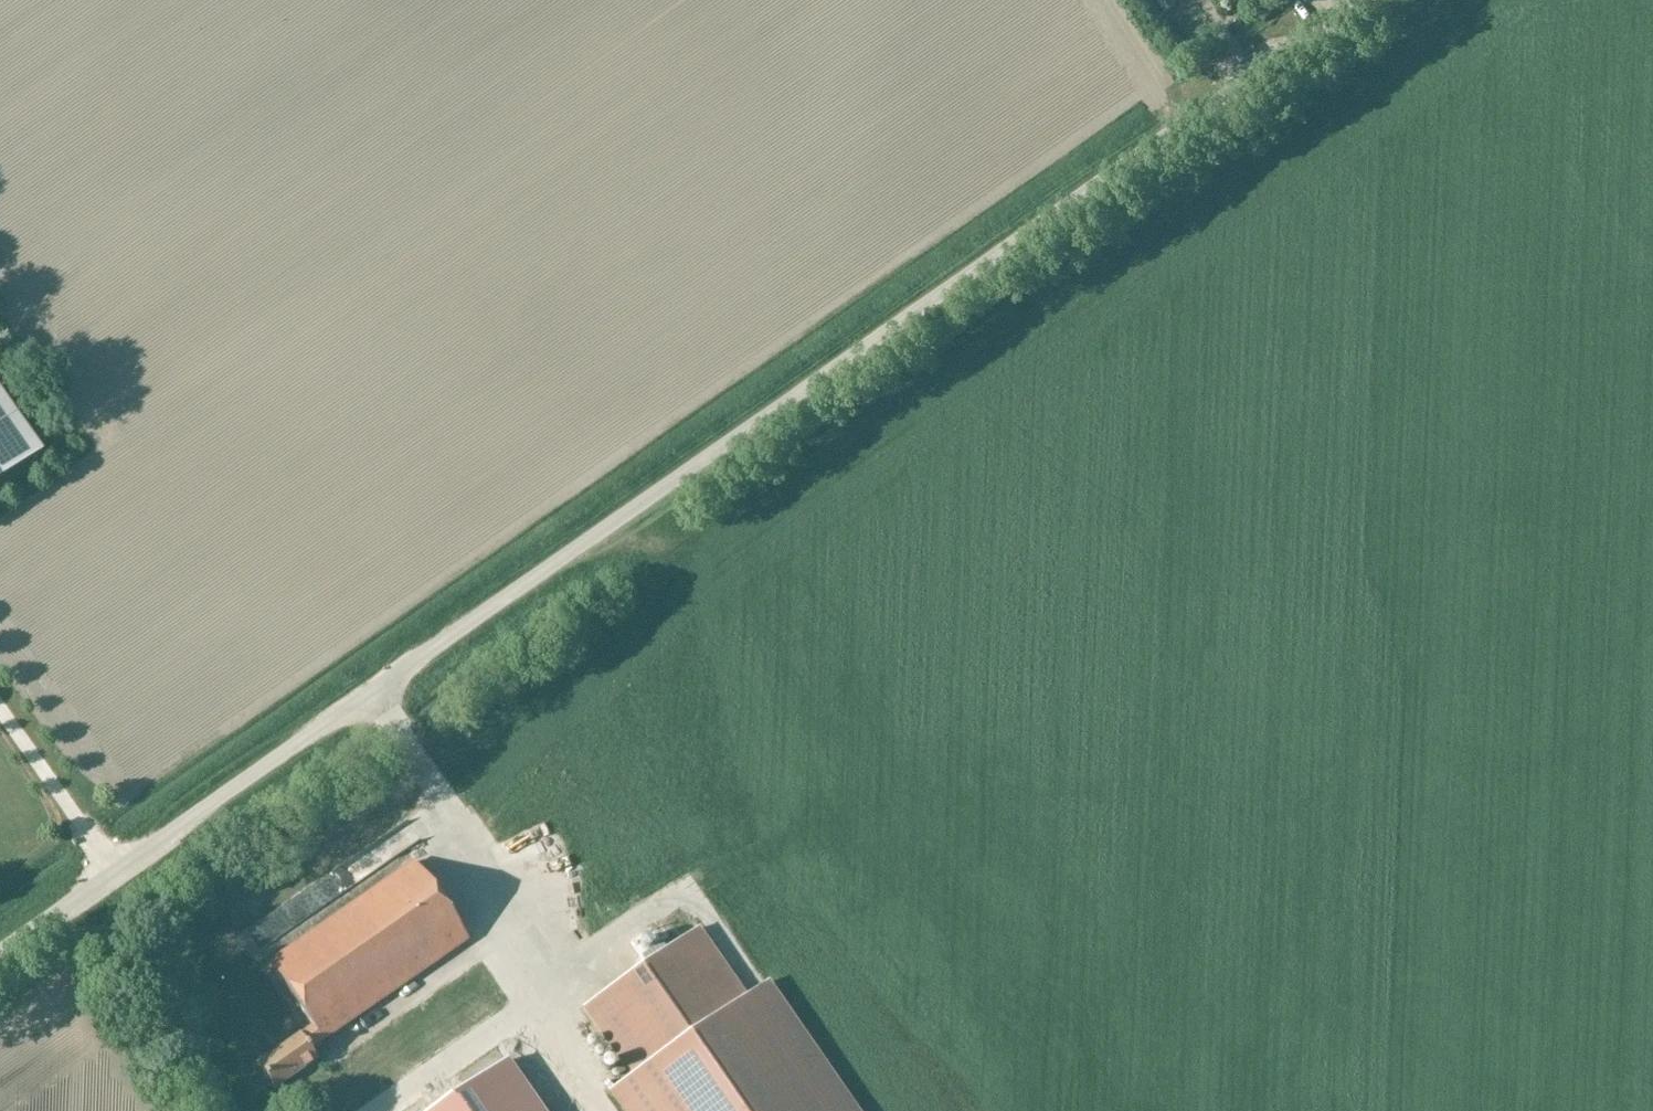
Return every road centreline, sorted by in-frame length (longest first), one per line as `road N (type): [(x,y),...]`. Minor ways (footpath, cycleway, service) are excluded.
road 1 (unclassified): [(0,955),(1367,0)]

